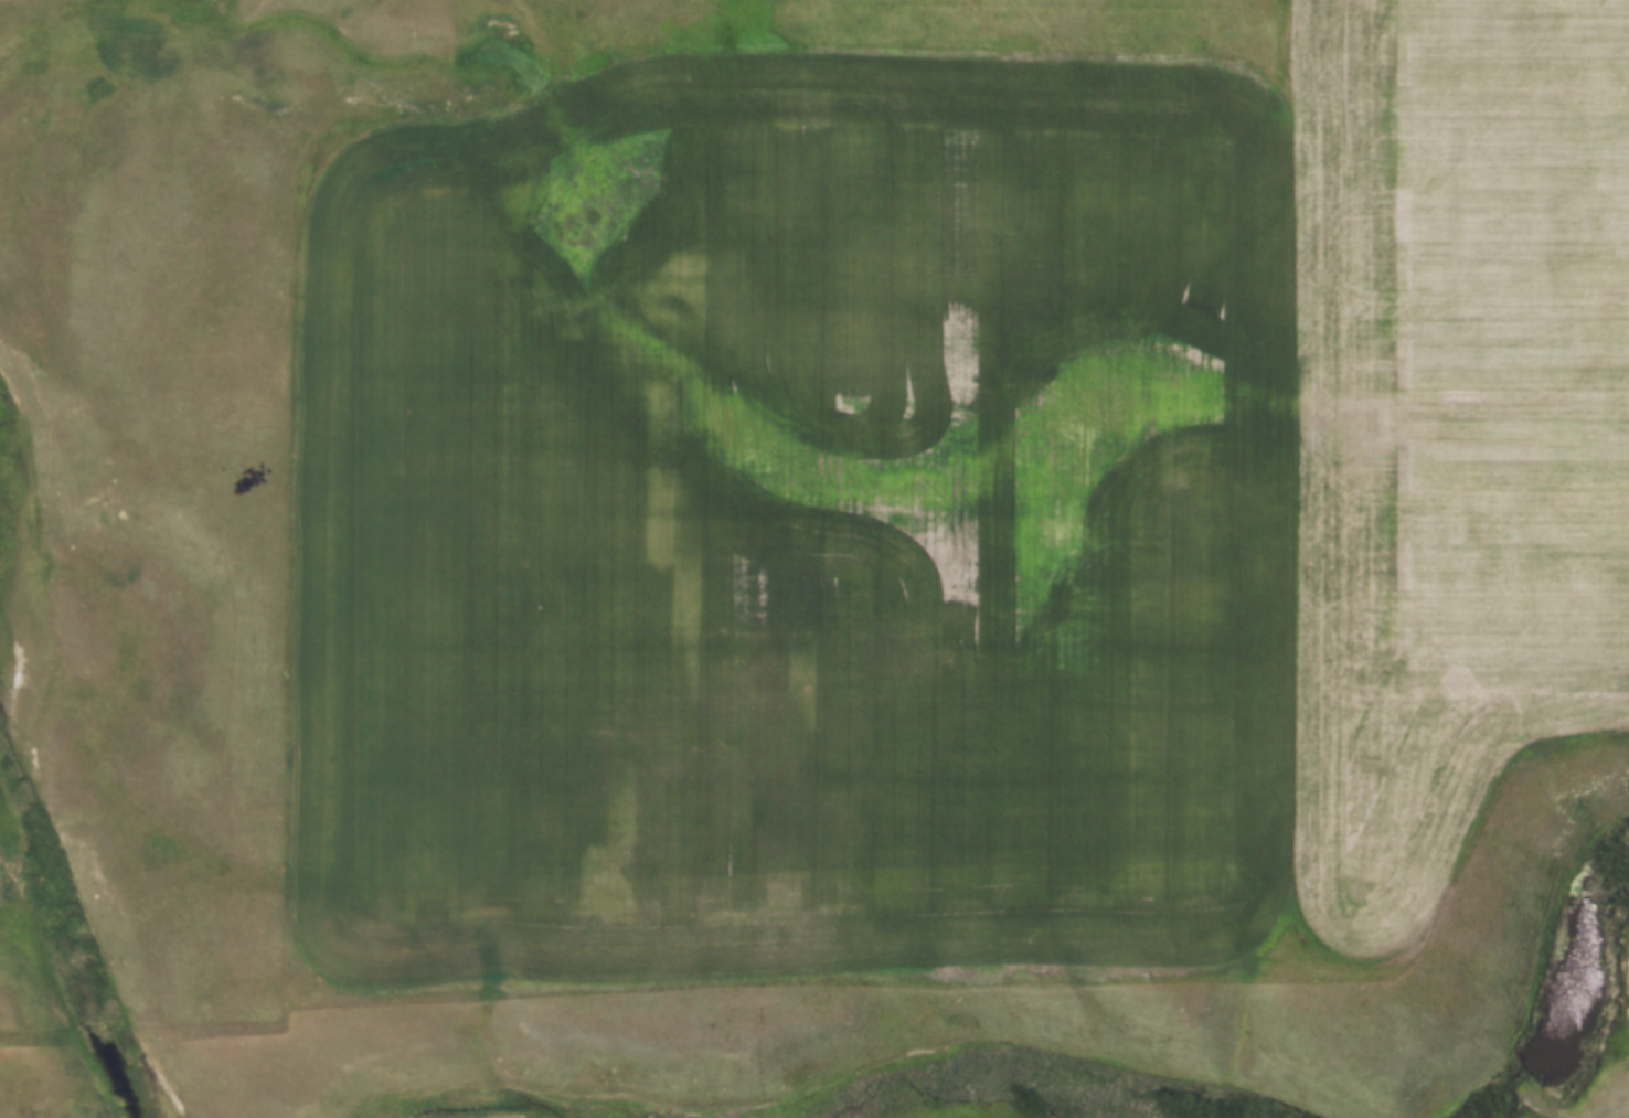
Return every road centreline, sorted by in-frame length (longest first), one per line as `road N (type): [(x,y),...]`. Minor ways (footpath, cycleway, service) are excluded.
road 1 (track): [(1276,913),(1296,939),(1314,948),(1366,957),(1396,950),(1431,918),(1466,822),(1494,771),(1520,749),(1628,717)]

